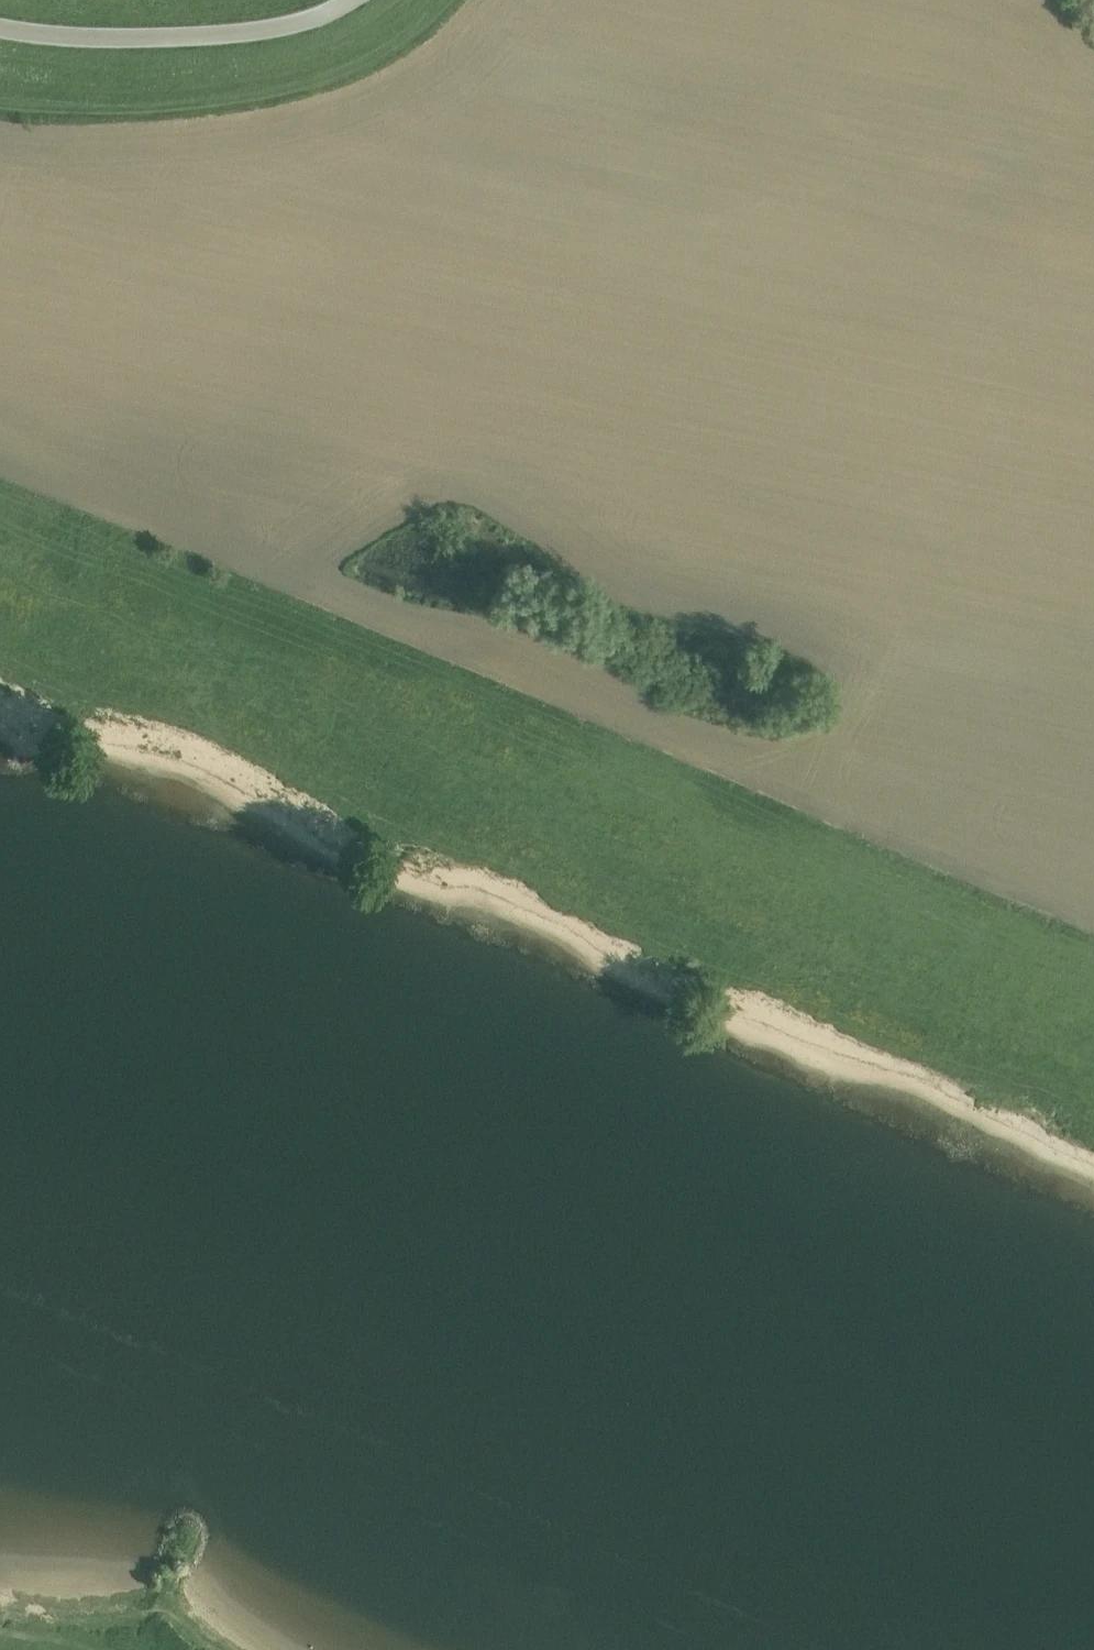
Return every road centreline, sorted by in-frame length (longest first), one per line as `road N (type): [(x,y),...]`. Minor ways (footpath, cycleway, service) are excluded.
road 1 (unclassified): [(0,29),(179,37),(313,16),(346,0)]

